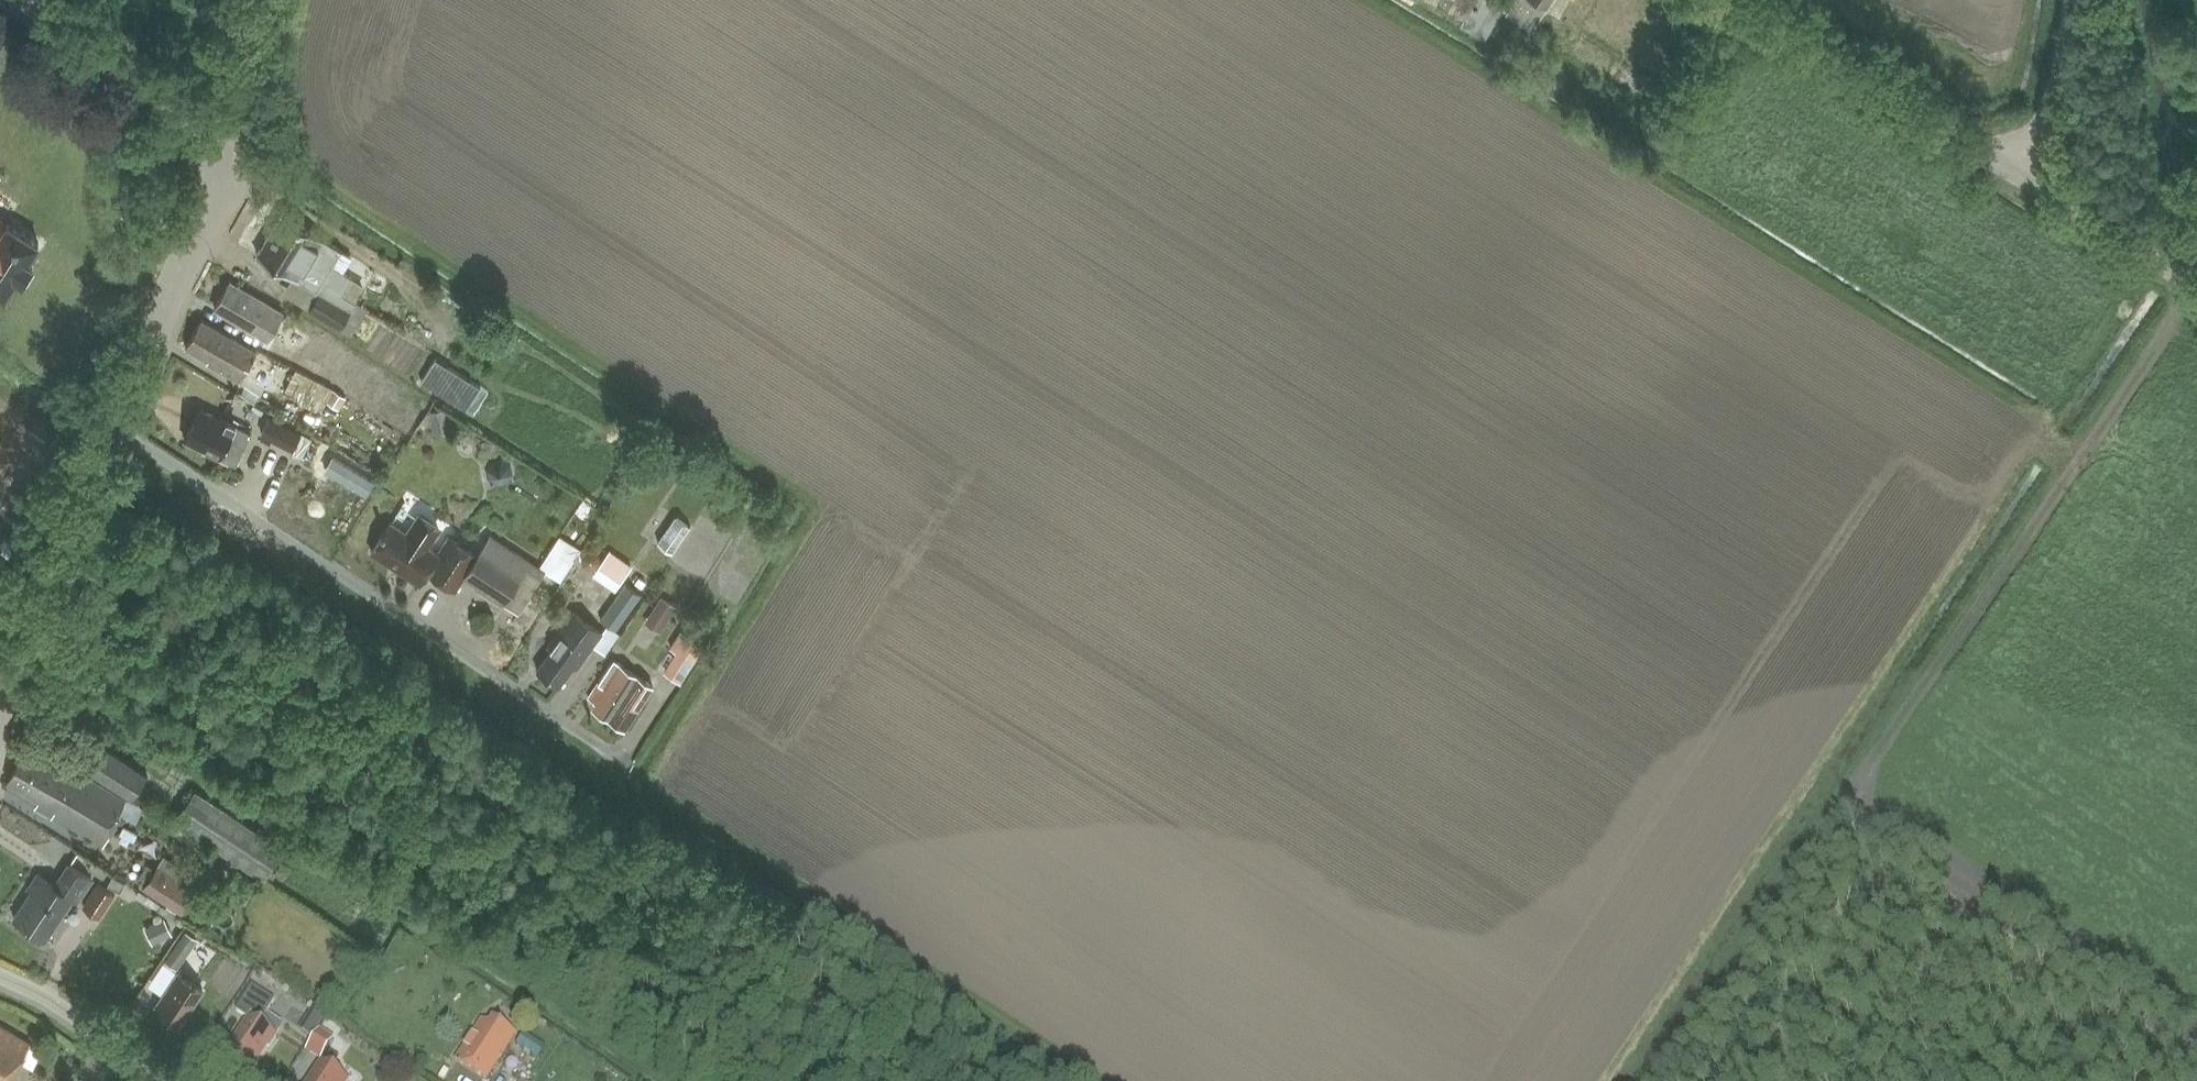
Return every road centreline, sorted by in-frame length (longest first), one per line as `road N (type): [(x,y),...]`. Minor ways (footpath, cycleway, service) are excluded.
road 1 (residential): [(112,433),(619,758)]
road 2 (tertiary): [(2196,288),(1730,0)]
road 3 (secondary): [(112,433),(213,197),(214,166),(203,138)]
road 4 (secondary): [(0,725),(112,433)]
road 5 (secondary): [(203,138),(168,100),(20,0)]
road 6 (unclassified): [(167,1080),(41,996),(0,978)]
road 7 (tertiary): [(264,0),(230,117),(203,138)]

